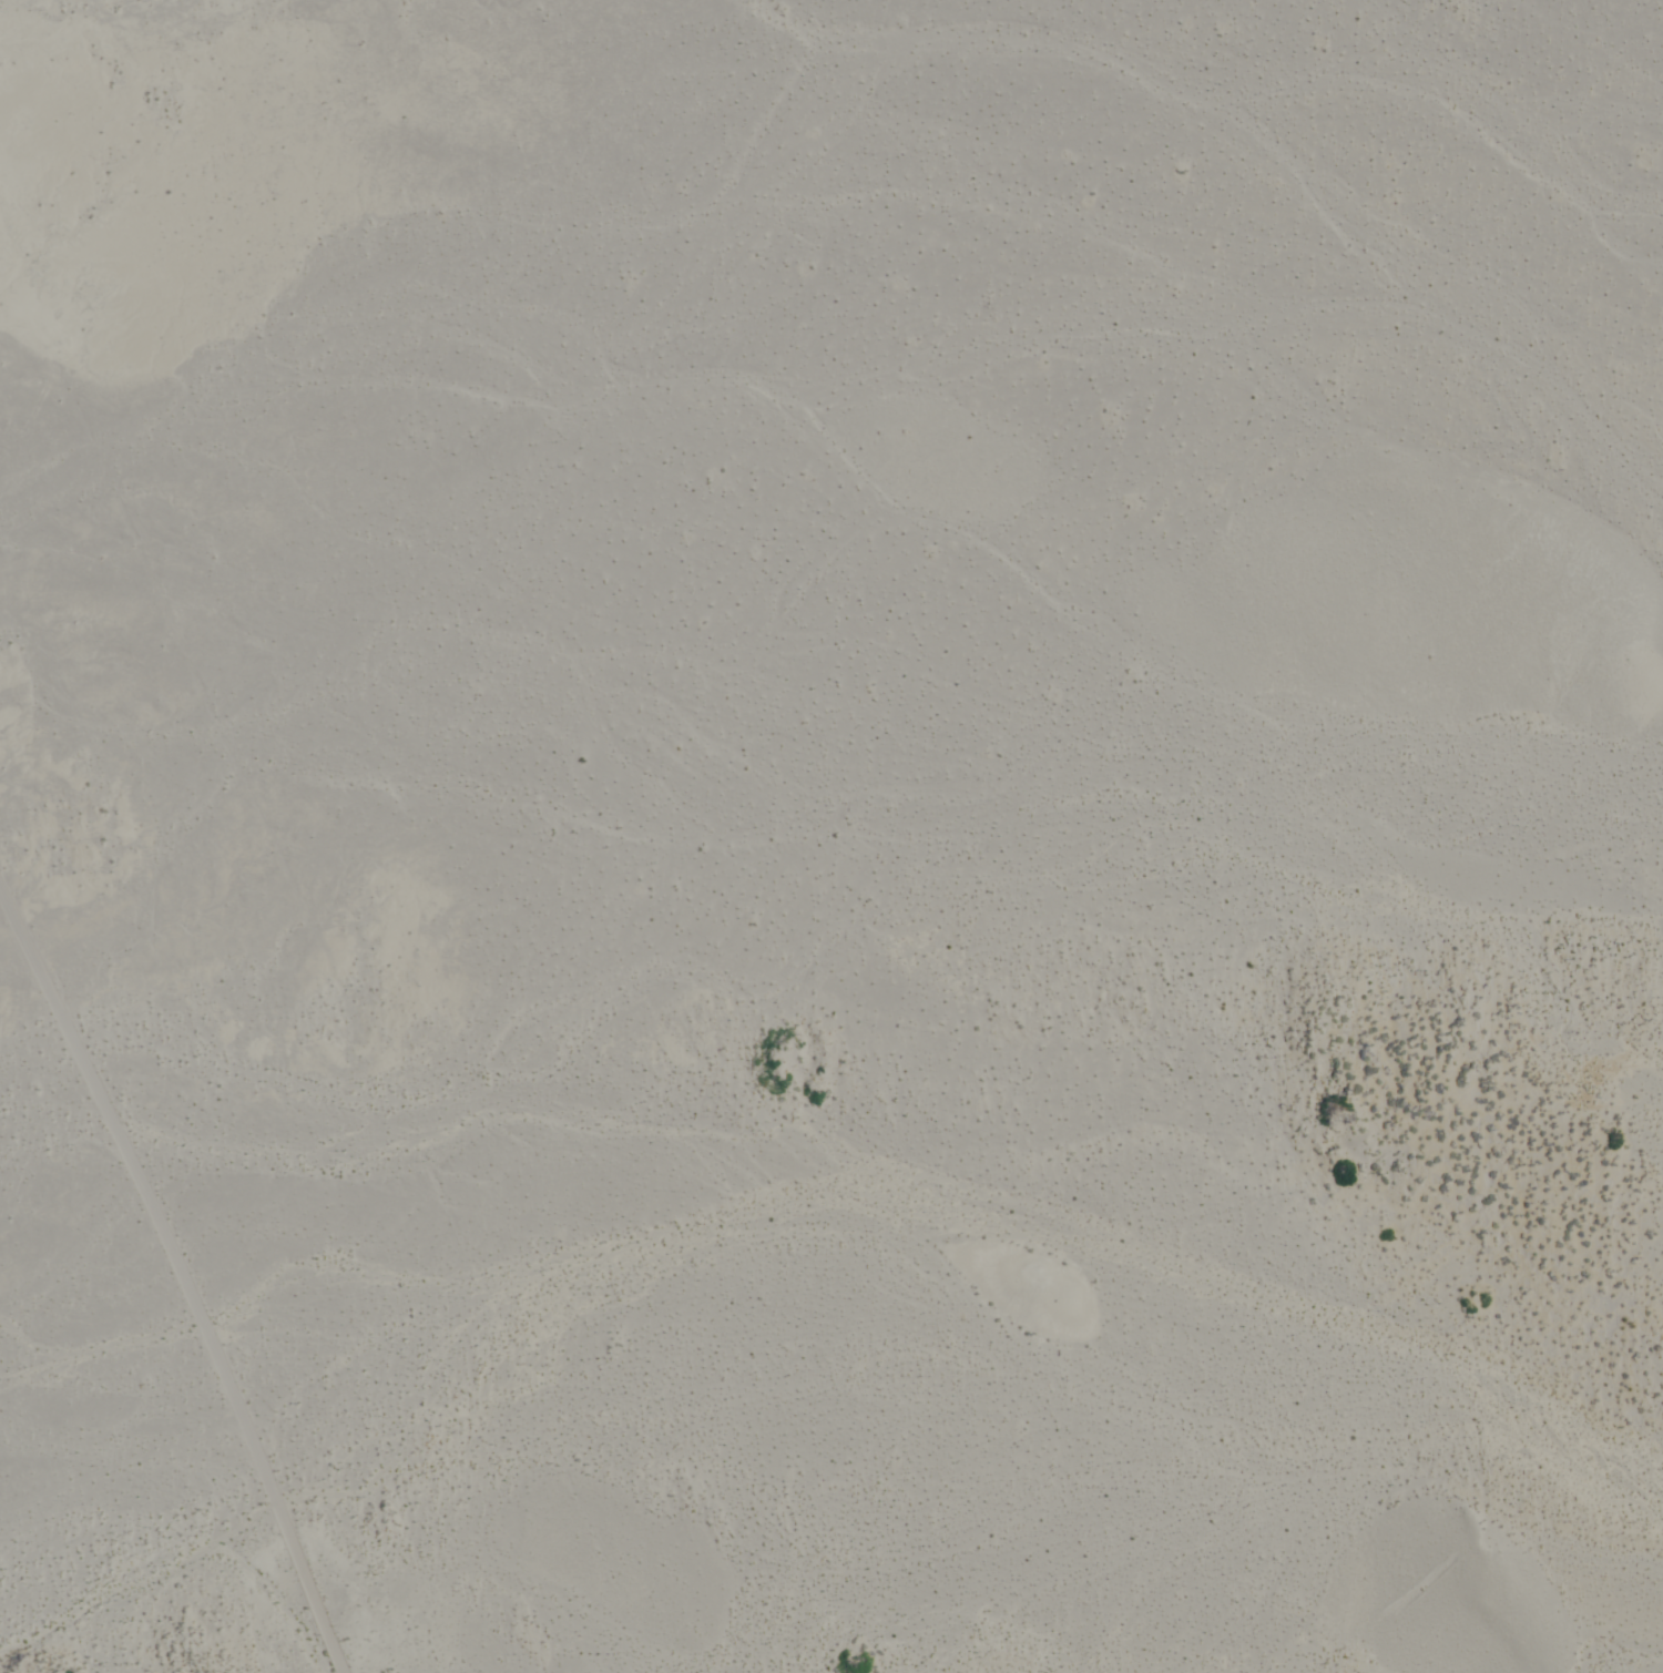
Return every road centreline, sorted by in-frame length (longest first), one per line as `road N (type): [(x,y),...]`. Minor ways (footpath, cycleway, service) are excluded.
road 1 (track): [(0,897),(98,1089),(247,1430),(339,1672)]

